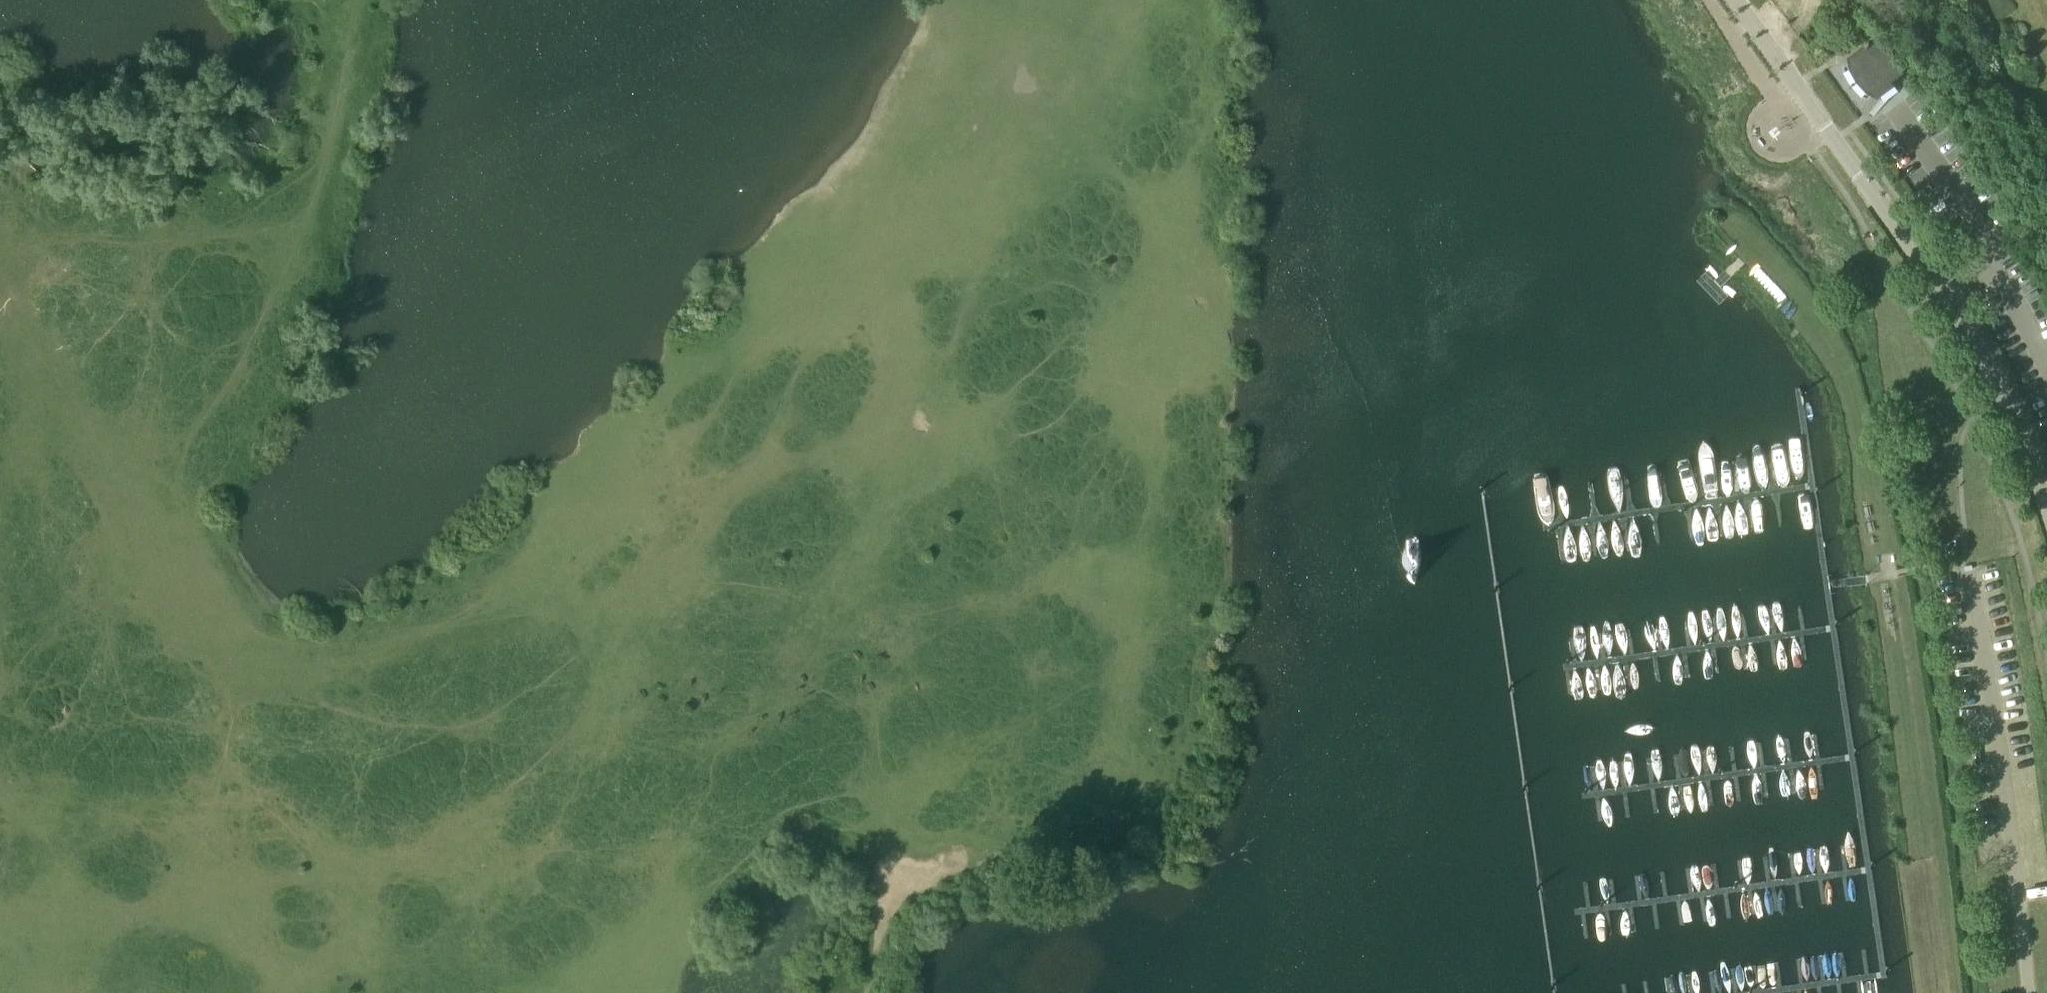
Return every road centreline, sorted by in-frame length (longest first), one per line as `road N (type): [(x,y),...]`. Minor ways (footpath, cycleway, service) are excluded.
road 1 (unclassified): [(2046,501),(1960,303),(1740,0)]

